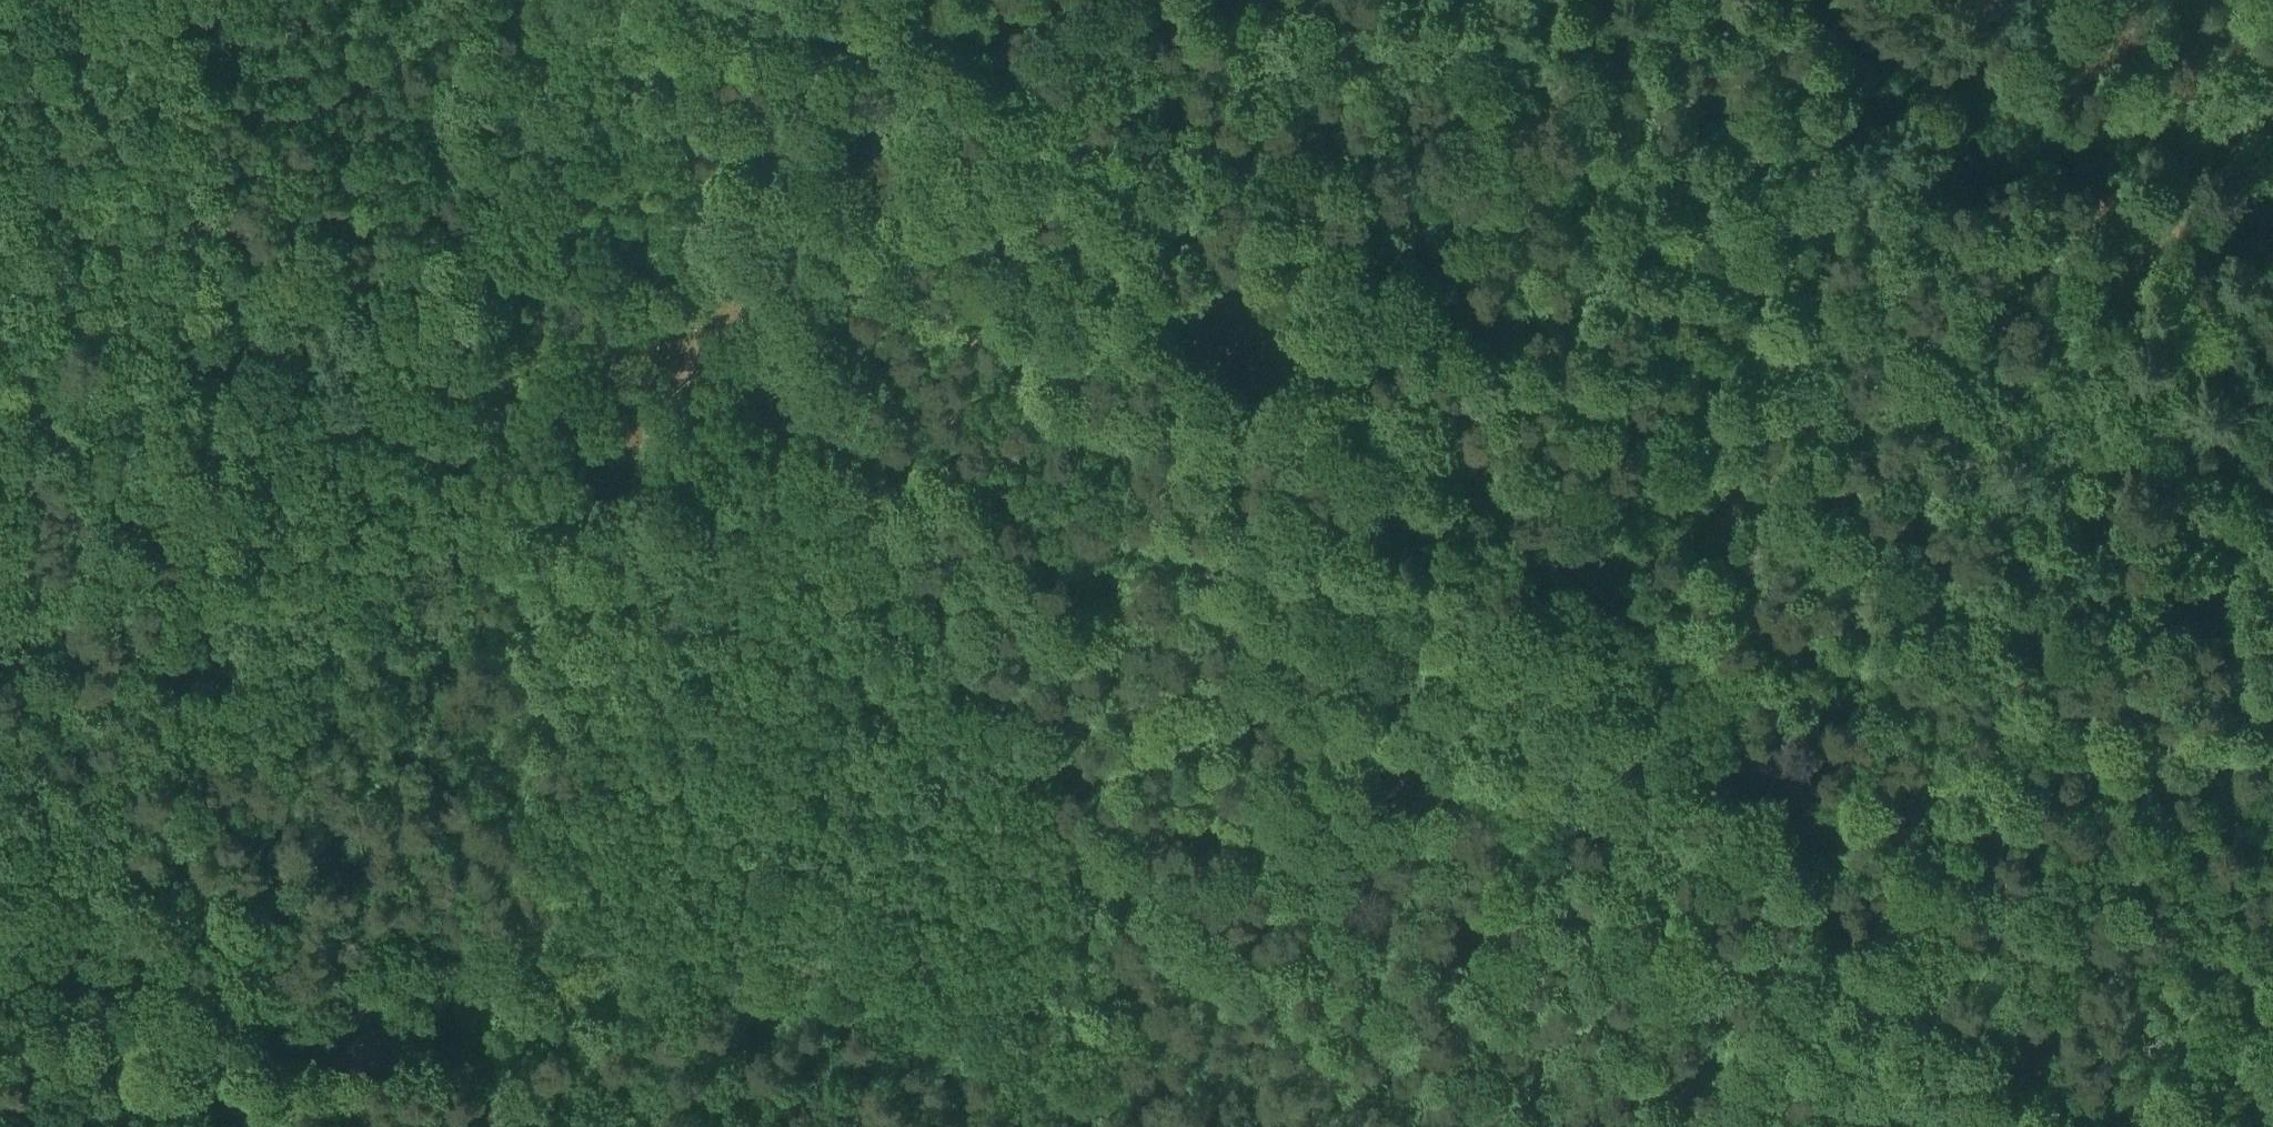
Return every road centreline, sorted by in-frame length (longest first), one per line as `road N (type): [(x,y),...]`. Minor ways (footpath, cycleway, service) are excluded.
road 1 (track): [(917,0),(1064,114),(1508,533),(1741,737),(1961,972)]
road 2 (track): [(1961,972),(2100,1126)]

